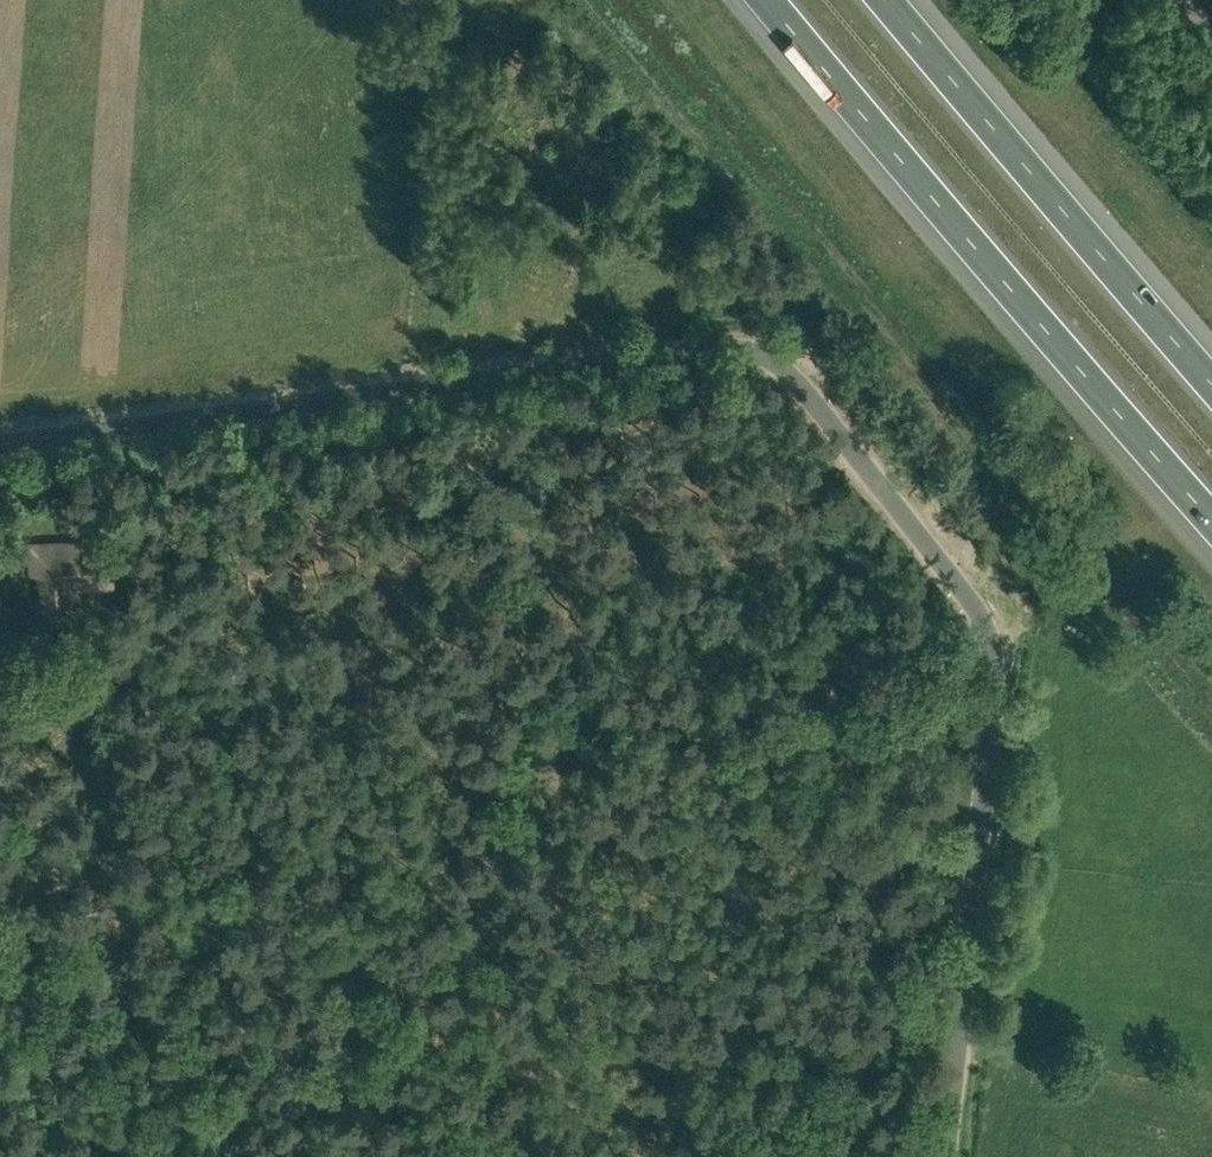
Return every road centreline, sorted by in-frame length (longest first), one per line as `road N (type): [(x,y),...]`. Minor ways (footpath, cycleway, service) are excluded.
road 1 (unclassified): [(952,1156),(1005,650),(767,361),(740,347),(0,449)]
road 2 (motorway): [(765,0),(1211,518)]
road 3 (motorway): [(1211,379),(889,0)]
road 4 (track): [(126,1156),(0,1083)]

